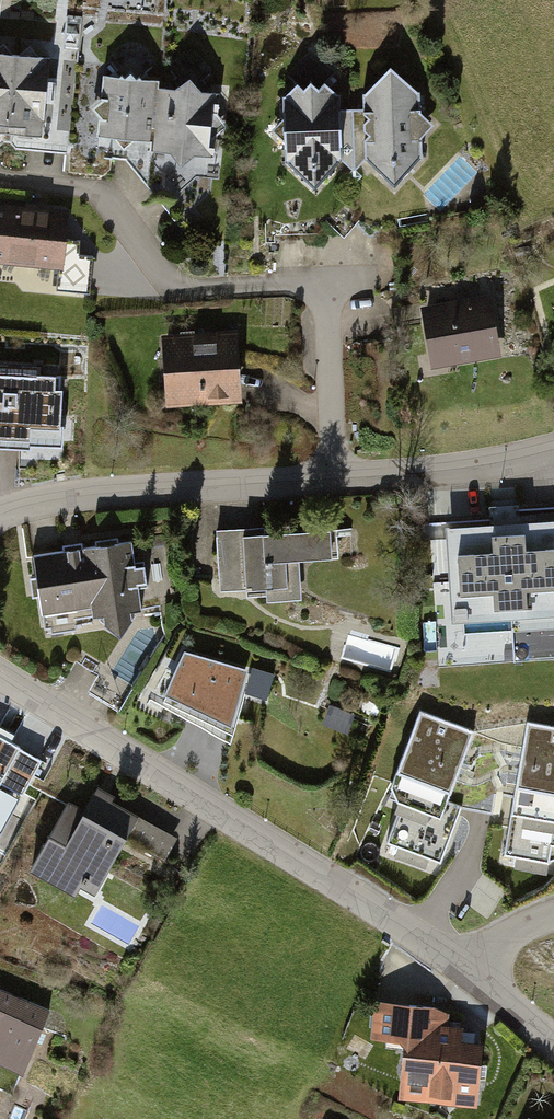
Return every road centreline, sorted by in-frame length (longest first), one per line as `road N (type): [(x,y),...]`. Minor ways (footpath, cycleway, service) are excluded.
road 1 (residential): [(0,181),(87,189),(177,297),(336,301),(333,477)]
road 2 (residential): [(0,674),(457,966)]
road 3 (residential): [(333,477),(28,506),(0,521)]
road 4 (residential): [(553,446),(333,477)]
road 5 (residential): [(457,966),(553,1049)]

